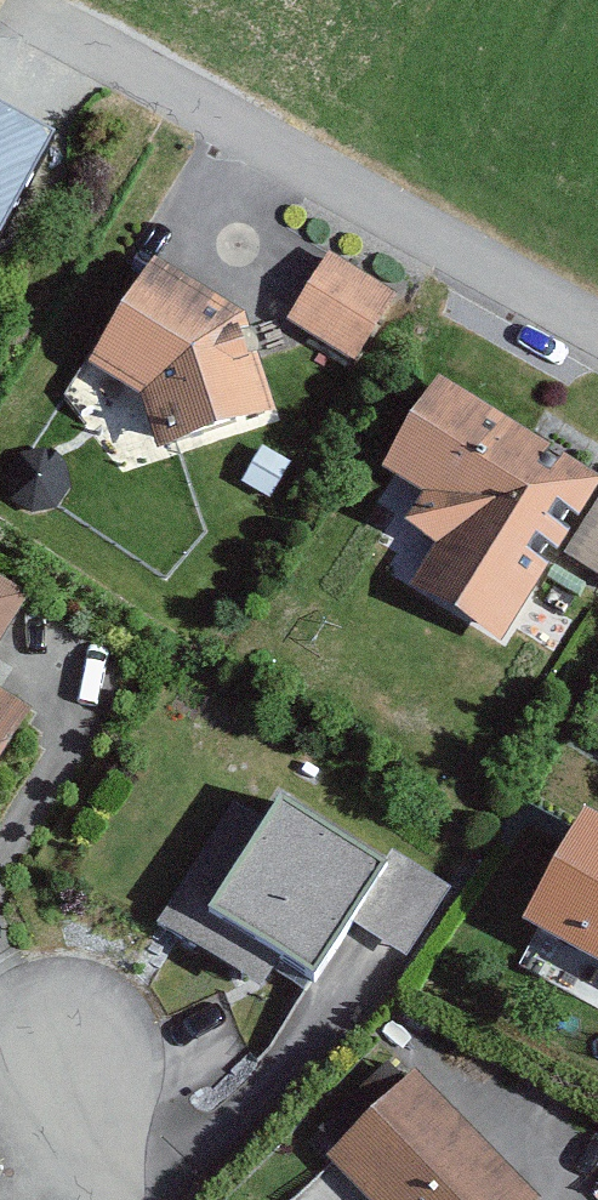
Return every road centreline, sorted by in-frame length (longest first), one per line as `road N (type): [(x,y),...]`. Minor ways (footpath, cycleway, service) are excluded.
road 1 (residential): [(15,11),(597,313)]
road 2 (residential): [(61,1057),(115,1199)]

